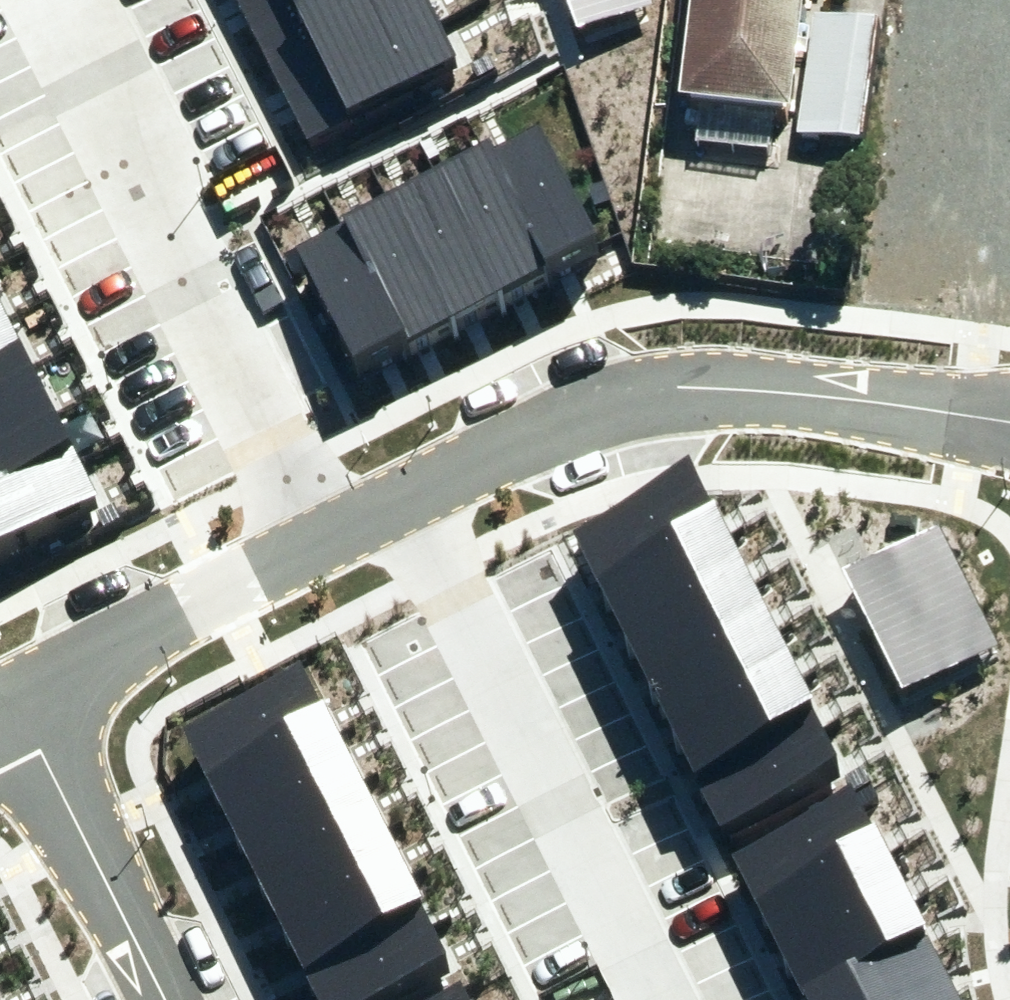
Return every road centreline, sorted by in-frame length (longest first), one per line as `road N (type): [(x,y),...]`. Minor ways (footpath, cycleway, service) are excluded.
road 1 (residential): [(400,499),(573,412),(645,391),(714,386),(1009,422)]
road 2 (residential): [(320,539),(49,0)]
road 3 (residential): [(400,499),(659,999)]
road 4 (residential): [(11,694),(320,539)]
road 5 (residential): [(163,999),(11,694)]

